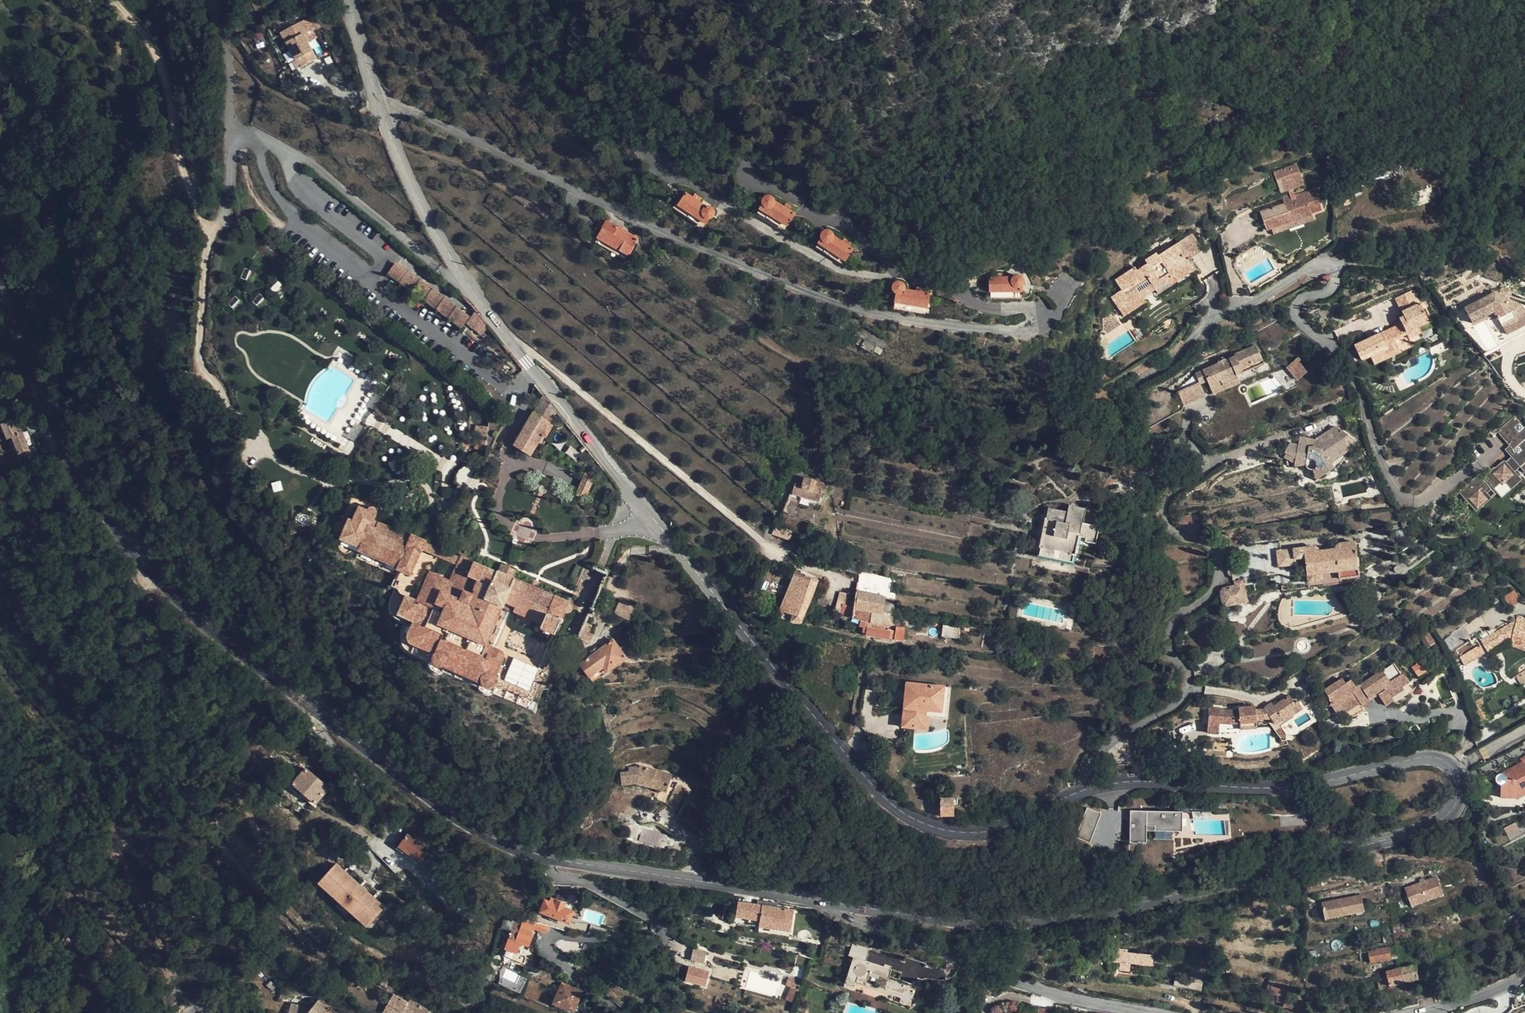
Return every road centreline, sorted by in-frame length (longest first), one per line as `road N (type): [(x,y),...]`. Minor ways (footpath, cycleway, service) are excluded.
road 1 (secondary): [(0,276),(106,516),(180,600),(460,824),(549,858),(844,906)]
road 2 (secondary): [(1084,792),(970,832),(912,817),(884,796),(488,312),(422,205),(382,112)]
road 3 (residential): [(1084,792),(1099,749),(1185,693),(1189,674),(1171,633),(1217,576),(1210,546),(1169,531),(1163,511),(1167,494),(1199,472),(1195,449),(1188,443),(1126,447),(1109,438),(1111,407),(1224,316),(1336,260)]
road 4 (residential): [(382,112),(411,109),(842,306),(996,334),(1027,327),(1062,292)]
road 5 (secondary): [(844,906),(1039,925),(1150,904),(1279,873),(1441,819),(1457,803),(1454,770)]
road 6 (secondary): [(1454,770),(1419,758),(1286,788),(1141,782),(1084,792)]
road 7 (residential): [(844,906),(860,923),(959,964),(1139,1012)]

